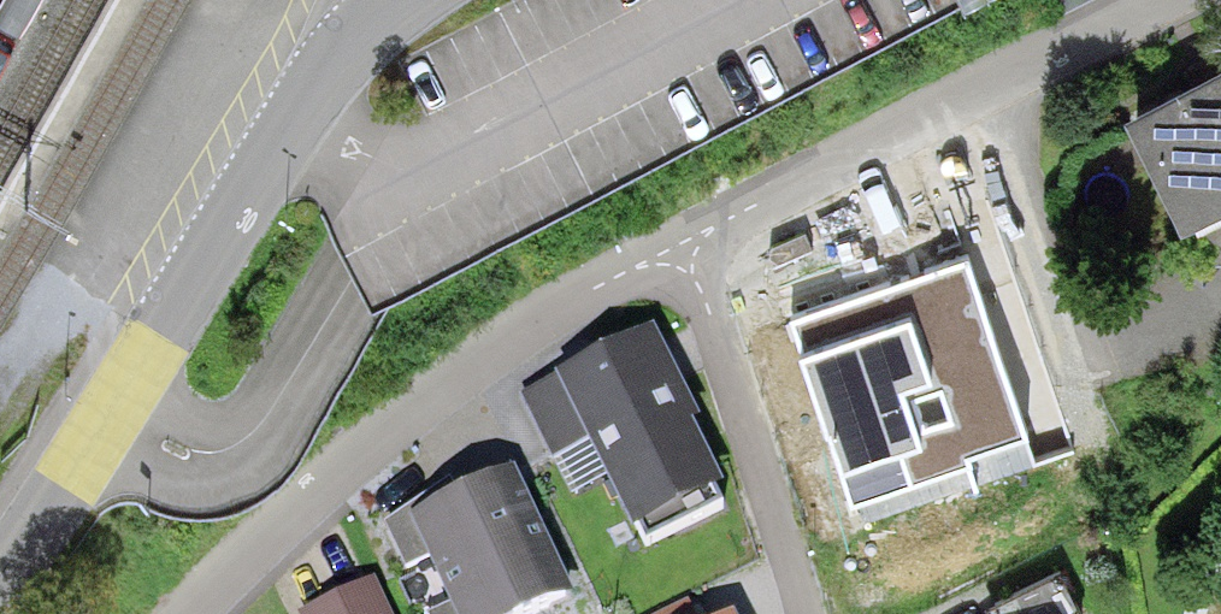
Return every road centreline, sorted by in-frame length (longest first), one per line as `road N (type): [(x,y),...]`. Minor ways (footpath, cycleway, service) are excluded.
road 1 (unclassified): [(0,575),(117,412),(335,65),(379,17),(410,0)]
road 2 (residential): [(199,613),(377,433),(589,293),(679,245)]
road 3 (residential): [(679,245),(1162,0)]
road 4 (residential): [(807,613),(714,319),(679,245)]

